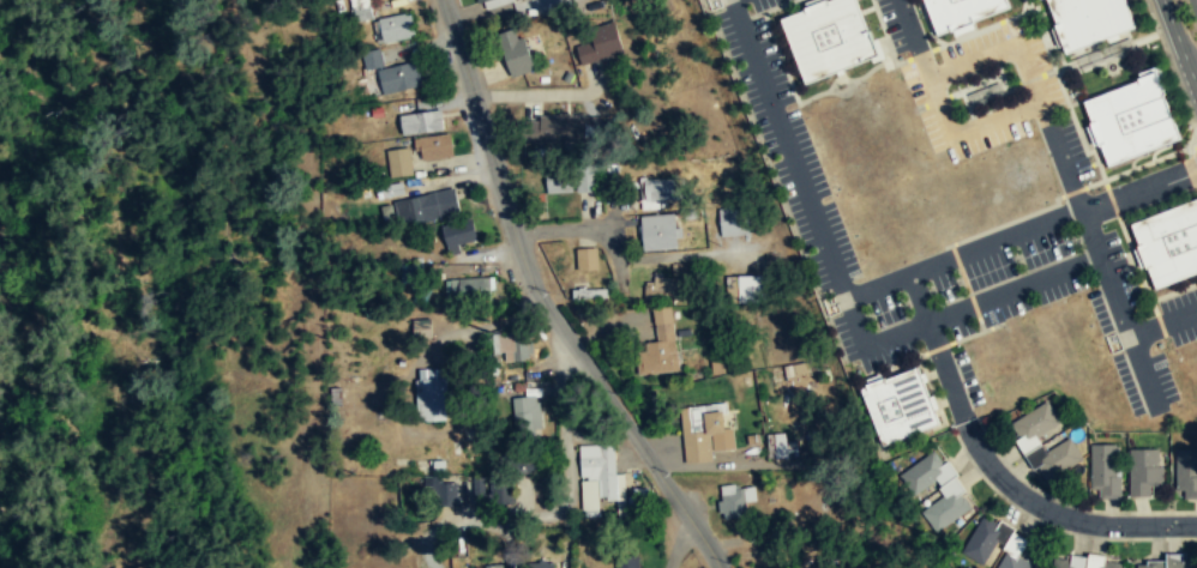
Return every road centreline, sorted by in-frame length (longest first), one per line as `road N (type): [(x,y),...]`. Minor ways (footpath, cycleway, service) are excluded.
road 1 (residential): [(444,0),(533,283),(720,567)]
road 2 (residential): [(563,332),(565,506),(447,524)]
road 3 (residential): [(1196,524),(1099,524),(1047,509),(997,473),(969,431)]
road 4 (residential): [(513,231),(585,226),(620,259),(758,248)]

